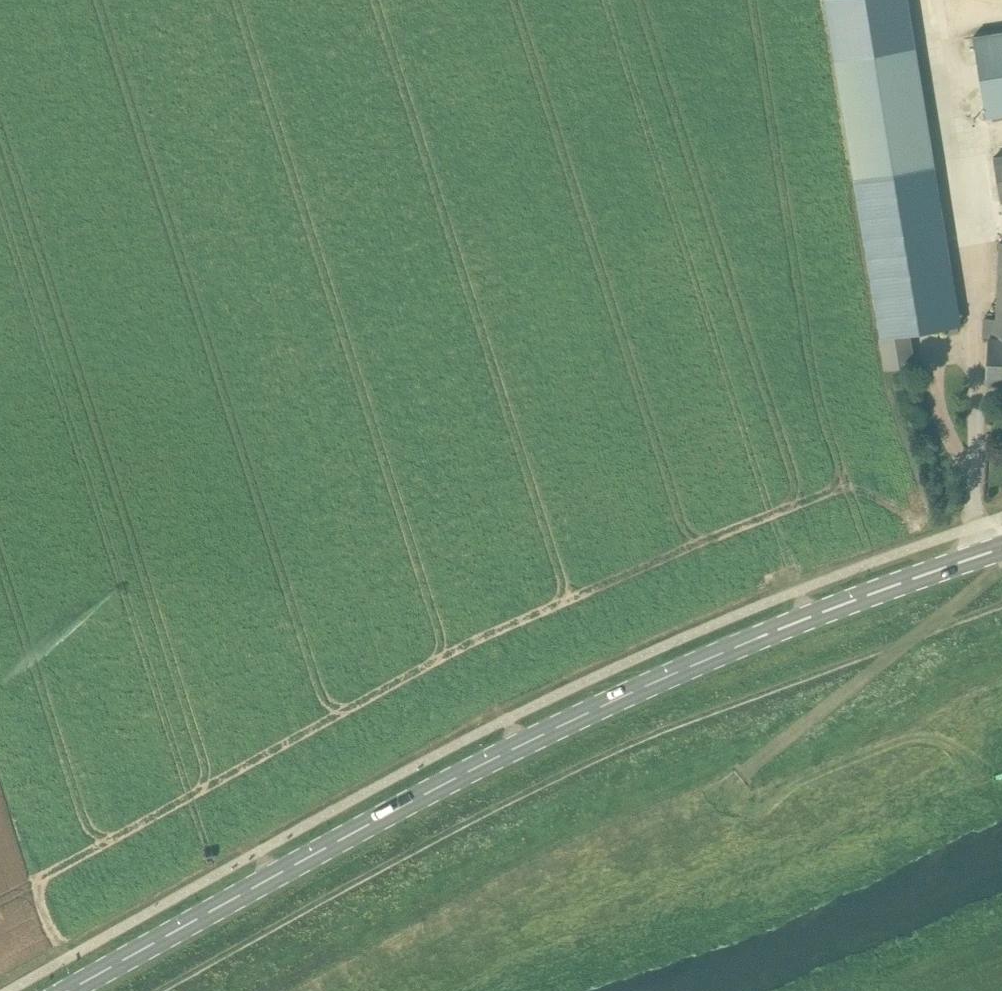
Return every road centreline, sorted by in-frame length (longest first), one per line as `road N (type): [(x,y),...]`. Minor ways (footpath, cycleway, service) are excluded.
road 1 (primary): [(72,990),(430,792),(640,691),(1001,551)]

